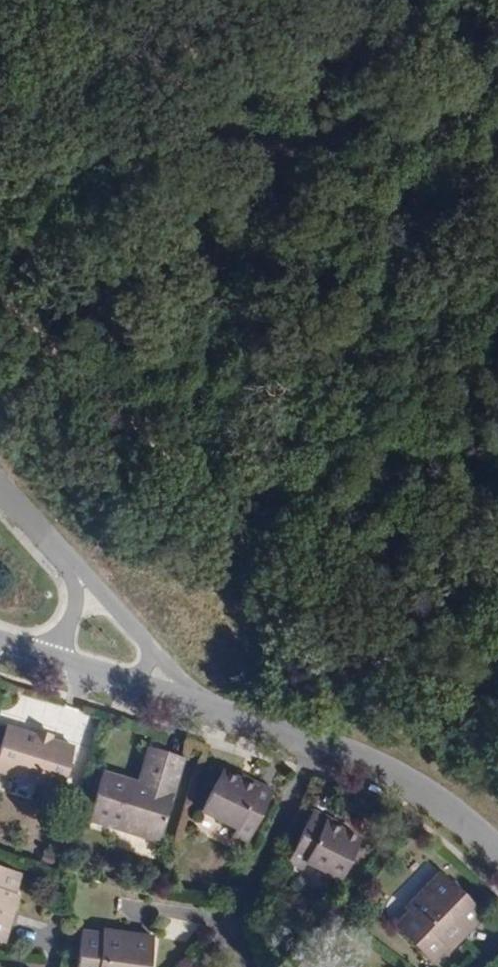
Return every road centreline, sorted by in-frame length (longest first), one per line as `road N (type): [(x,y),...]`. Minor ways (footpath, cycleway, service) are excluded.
road 1 (residential): [(320,743),(227,930),(199,966)]
road 2 (residential): [(497,852),(413,786),(320,743)]
road 3 (residential): [(153,653),(69,566)]

